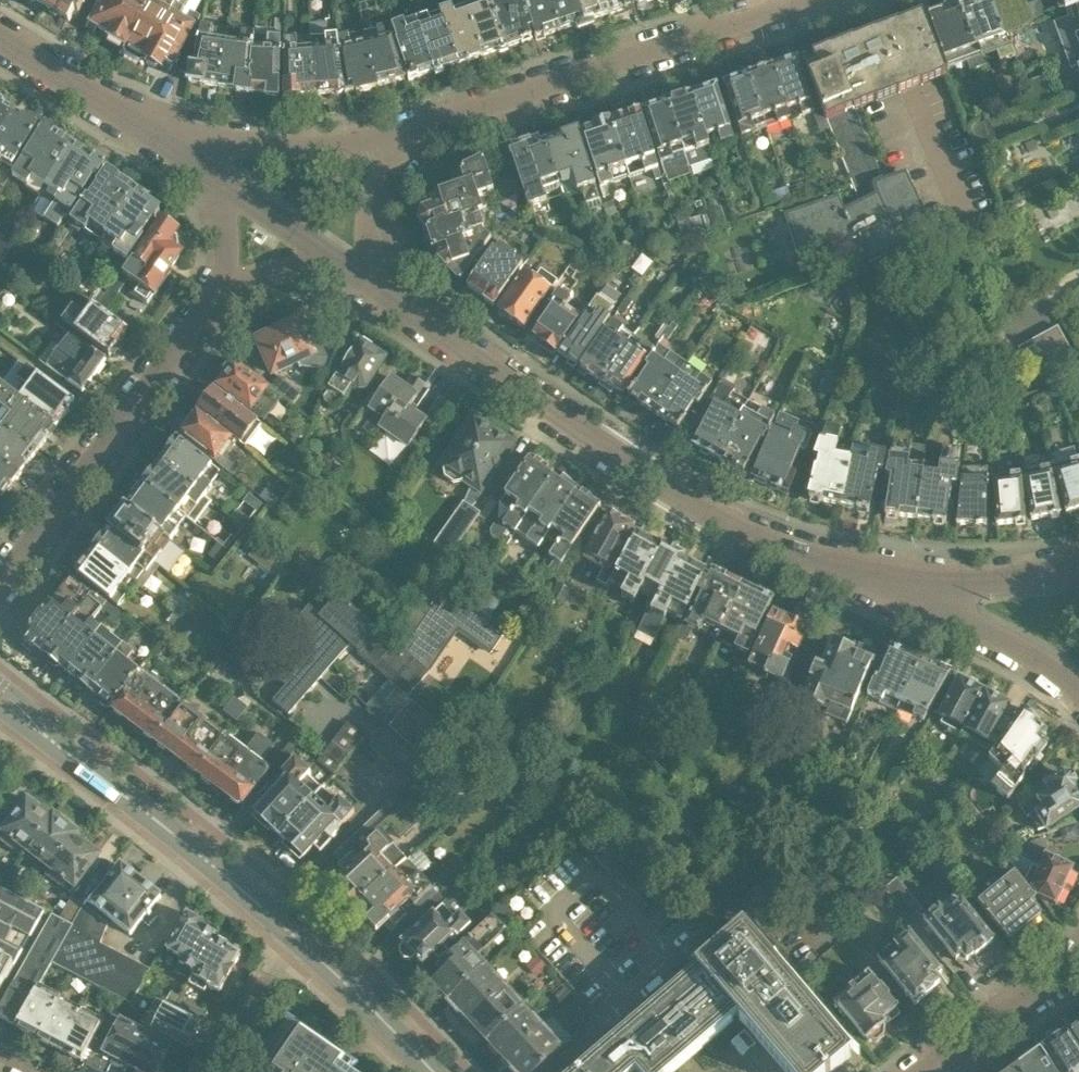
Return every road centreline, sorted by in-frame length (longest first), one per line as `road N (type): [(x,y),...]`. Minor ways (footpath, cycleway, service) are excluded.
road 1 (residential): [(930,594),(768,542),(679,495),(361,274)]
road 2 (residential): [(404,141),(815,0)]
road 3 (residential): [(0,591),(226,288)]
road 4 (primary): [(293,936),(0,701)]
road 5 (residential): [(192,153),(0,40)]
road 6 (residential): [(404,141),(192,153)]
road 7 (residential): [(361,274),(192,153)]
road 8 (primary): [(433,1071),(293,936)]
road 9 (residential): [(1078,959),(924,1071)]
road 10 (residential): [(1078,697),(1045,665),(930,594)]
road 11 (residential): [(218,1071),(293,936)]
road 12 (residential): [(930,594),(1078,567)]
road 13 (residential): [(192,153),(223,202),(226,288)]
road 14 (residential): [(361,274),(373,201),(404,141)]
road 15 (residential): [(226,288),(295,269),(361,274)]

